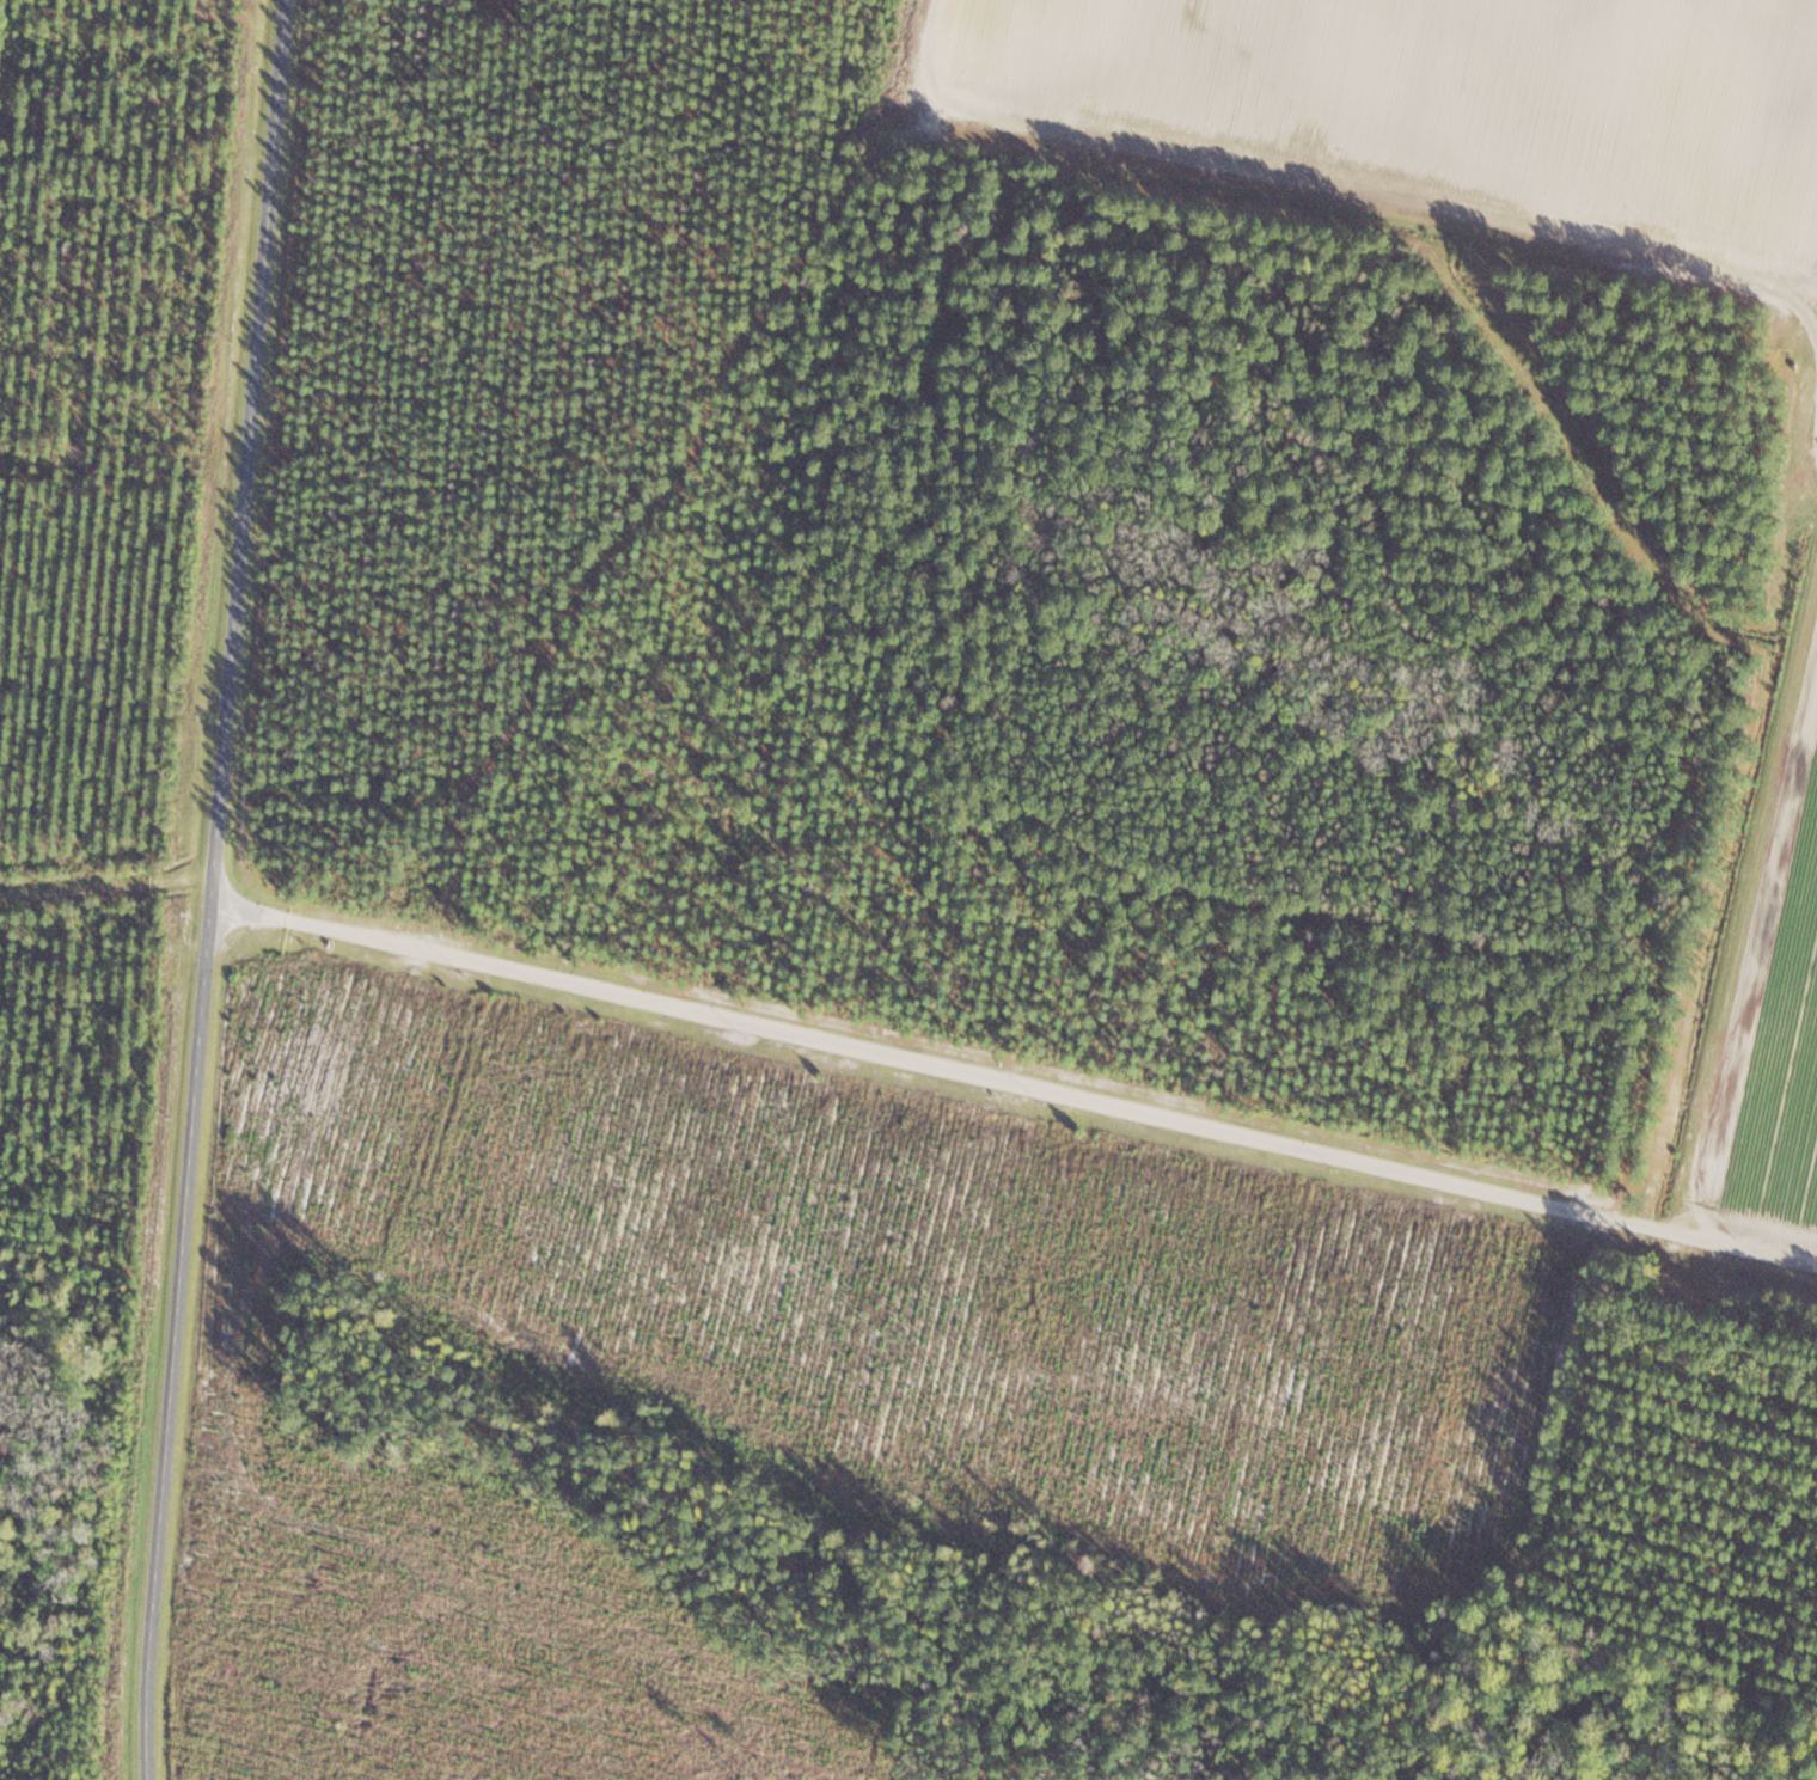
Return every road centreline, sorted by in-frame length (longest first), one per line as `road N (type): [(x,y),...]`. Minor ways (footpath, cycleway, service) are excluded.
road 1 (residential): [(149,1779),(152,1584),(287,0)]
road 2 (residential): [(1816,1256),(214,899)]

